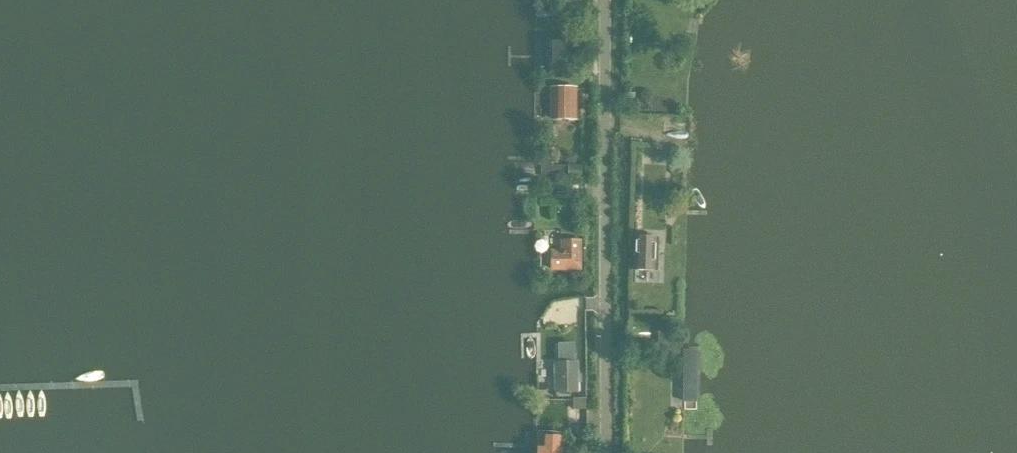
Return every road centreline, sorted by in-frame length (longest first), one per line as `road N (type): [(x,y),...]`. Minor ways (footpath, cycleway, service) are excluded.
road 1 (unclassified): [(606,452),(605,0)]

